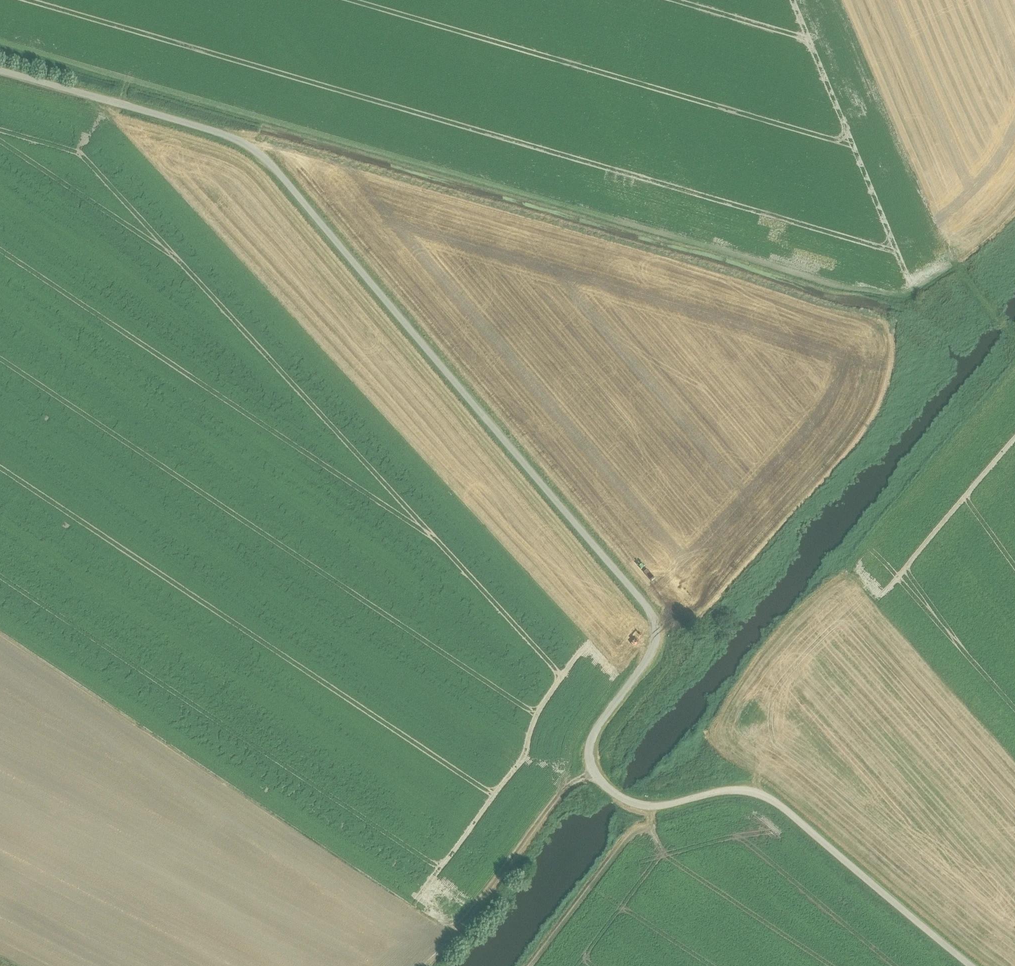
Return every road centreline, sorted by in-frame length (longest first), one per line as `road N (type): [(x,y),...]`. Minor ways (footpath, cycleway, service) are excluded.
road 1 (unclassified): [(0,70),(222,134),(258,153),(643,603),(655,625),(651,650),(590,743),(592,770),(607,787),(651,805),(739,789),(770,798),(972,965)]

